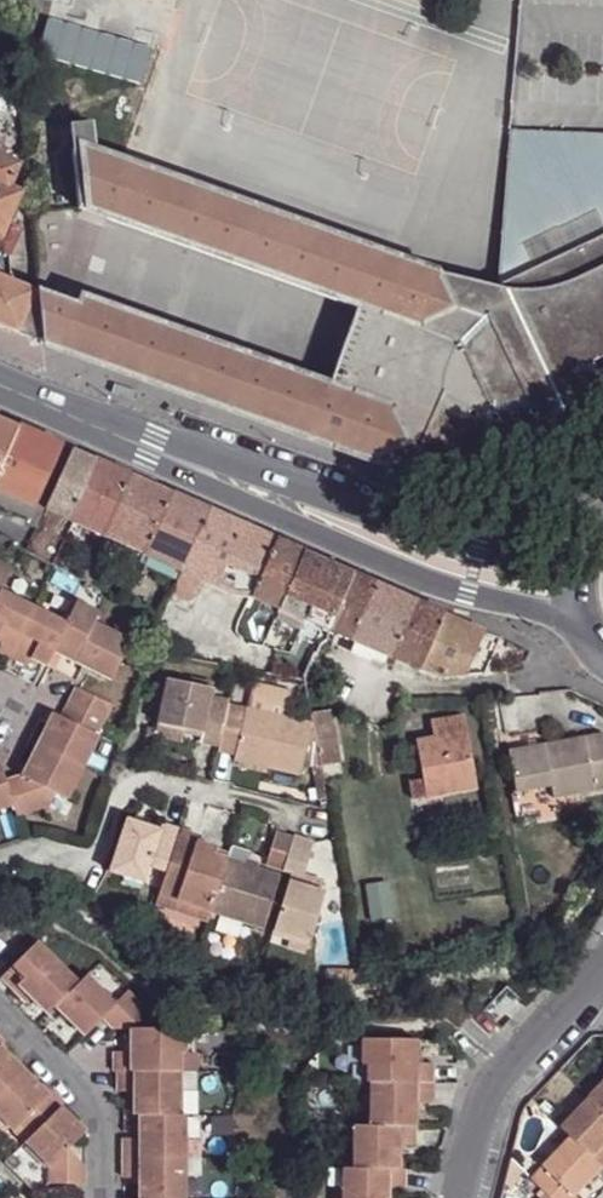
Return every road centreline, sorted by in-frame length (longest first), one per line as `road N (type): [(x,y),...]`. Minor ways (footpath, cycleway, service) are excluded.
road 1 (tertiary): [(265,496),(335,543),(497,604),(581,625)]
road 2 (tertiary): [(589,543),(471,548),(346,510),(265,496)]
road 3 (tertiary): [(265,496),(0,384)]
road 4 (unclassified): [(456,1197),(465,1148),(495,1084),(602,962)]
road 5 (unclassified): [(0,1010),(88,1094),(98,1127),(90,1197)]

